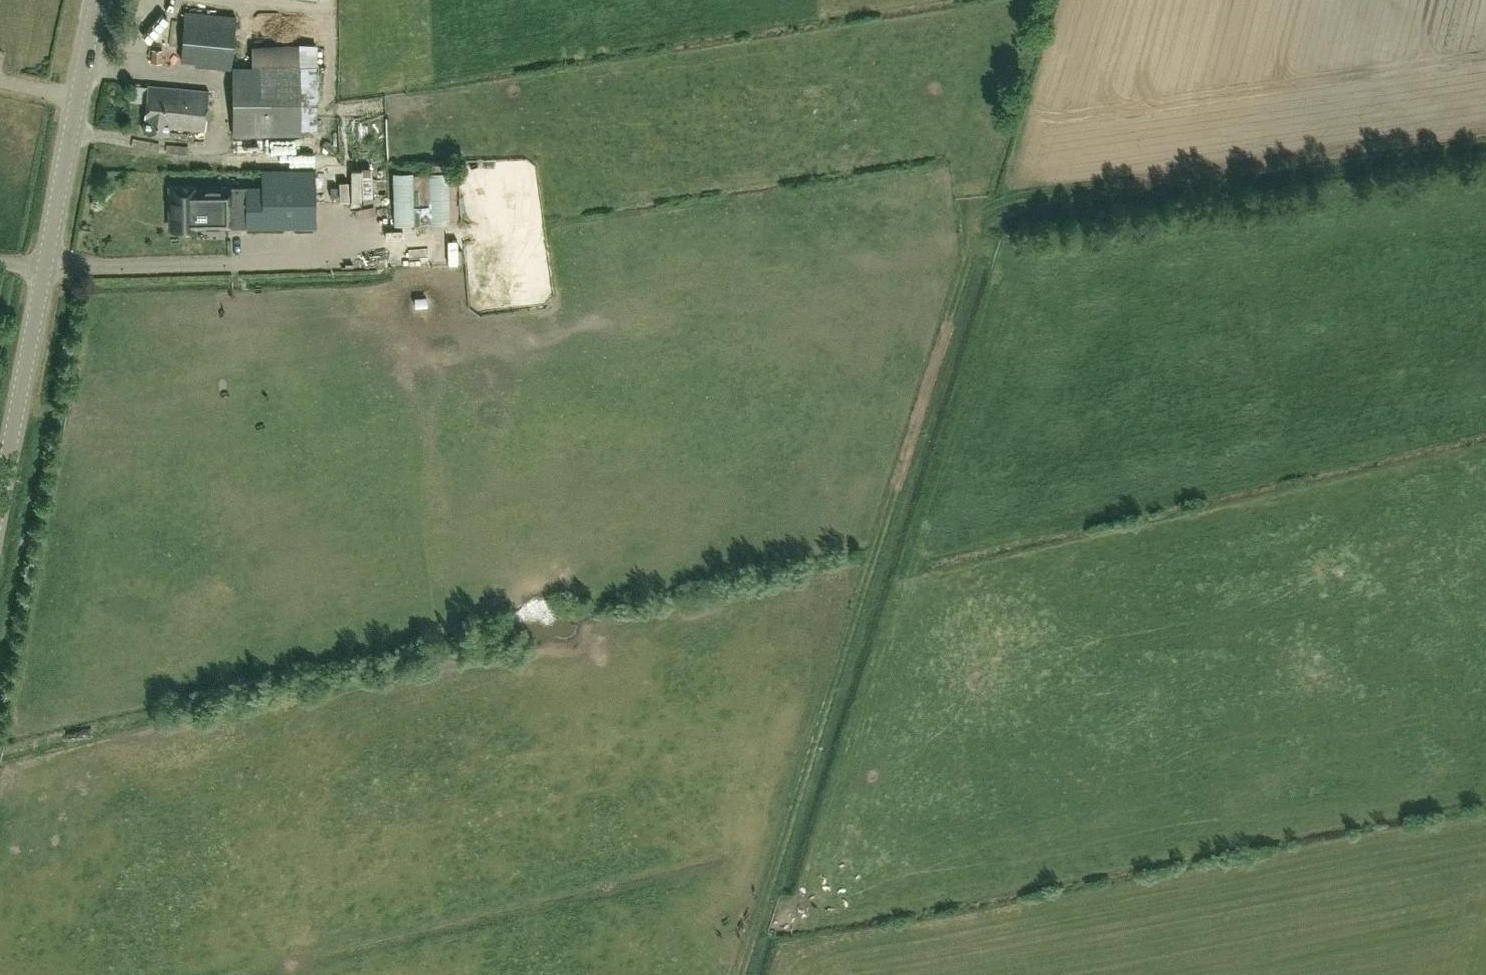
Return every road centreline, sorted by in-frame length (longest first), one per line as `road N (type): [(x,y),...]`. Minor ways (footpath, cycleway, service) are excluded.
road 1 (tertiary): [(0,515),(102,0)]

